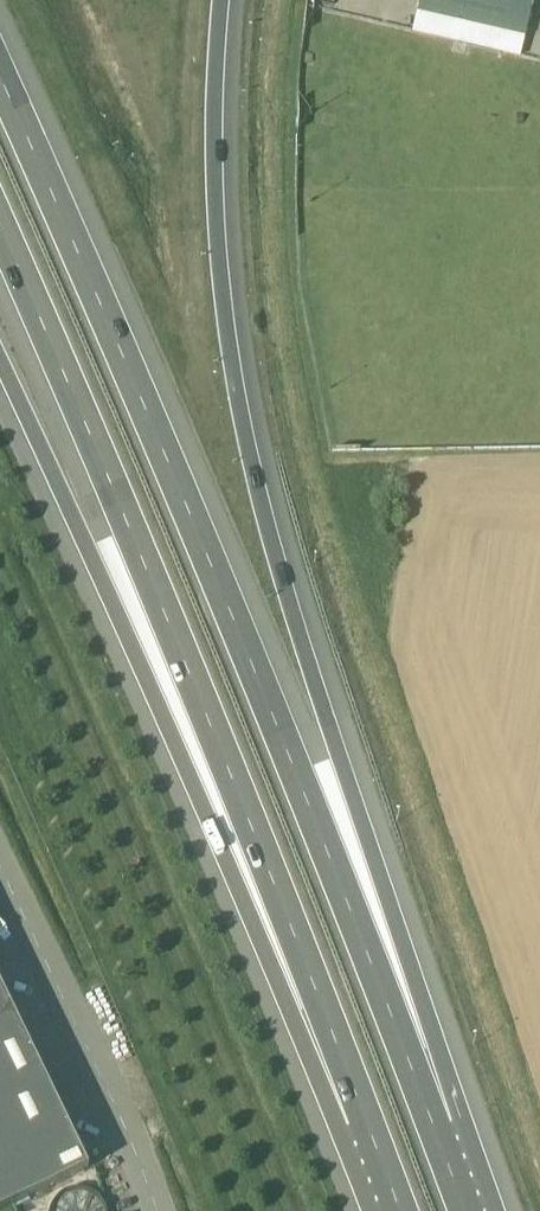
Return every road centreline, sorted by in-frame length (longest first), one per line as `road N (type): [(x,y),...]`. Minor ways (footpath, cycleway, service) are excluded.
road 1 (motorway): [(440,1134),(393,912),(262,515),(234,373),(218,209),(216,77),(225,0)]
road 2 (motorway): [(440,1134),(261,679),(0,72)]
road 3 (motorway): [(0,234),(201,708),(398,1210)]
road 4 (motorway): [(0,369),(212,834),(342,1149),(383,1210)]
road 5 (unclassified): [(0,879),(154,1210)]

